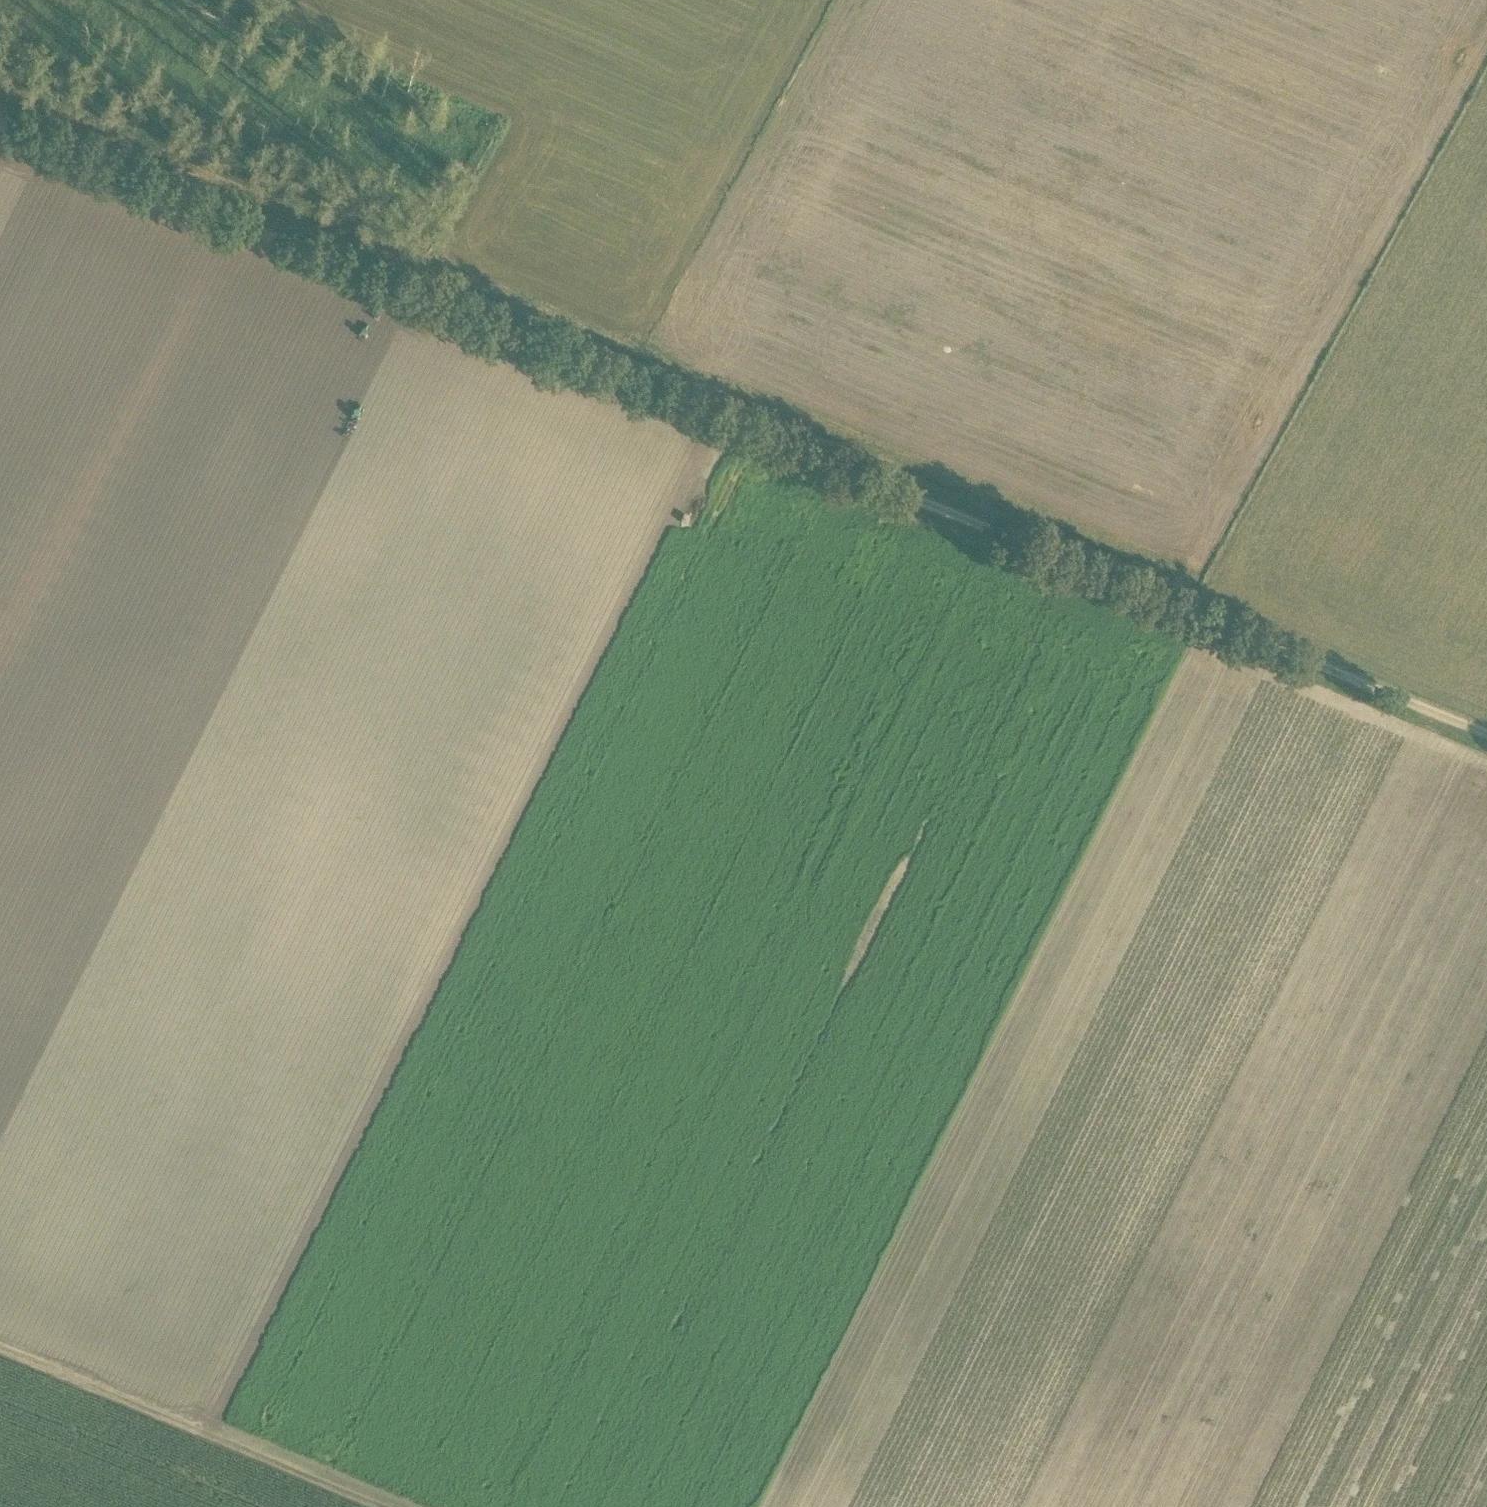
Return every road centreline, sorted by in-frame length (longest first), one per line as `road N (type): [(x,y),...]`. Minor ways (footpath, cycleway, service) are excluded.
road 1 (track): [(0,124),(1486,737)]
road 2 (track): [(0,1348),(383,1506)]

